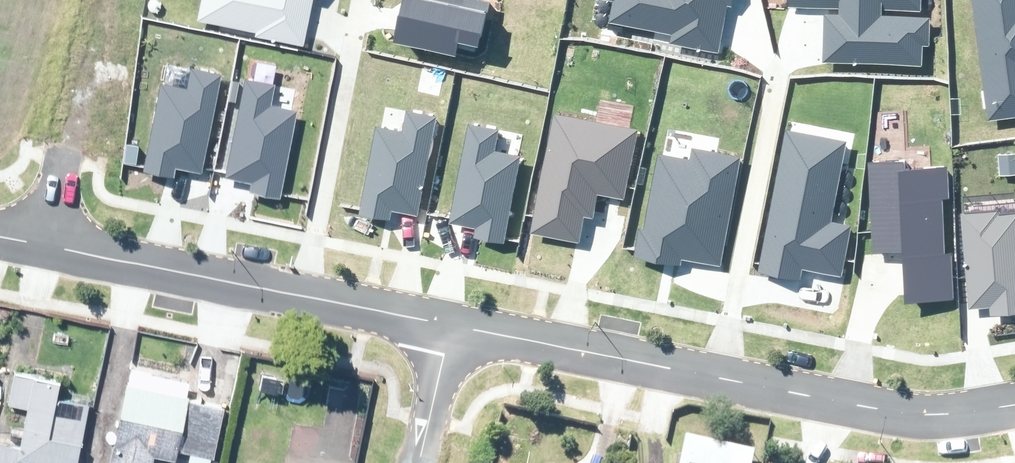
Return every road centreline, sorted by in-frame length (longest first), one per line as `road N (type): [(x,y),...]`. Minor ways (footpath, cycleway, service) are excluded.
road 1 (residential): [(449,326),(875,409),(927,415),(1014,403)]
road 2 (residential): [(46,246),(449,326)]
road 3 (residential): [(449,326),(422,462)]

